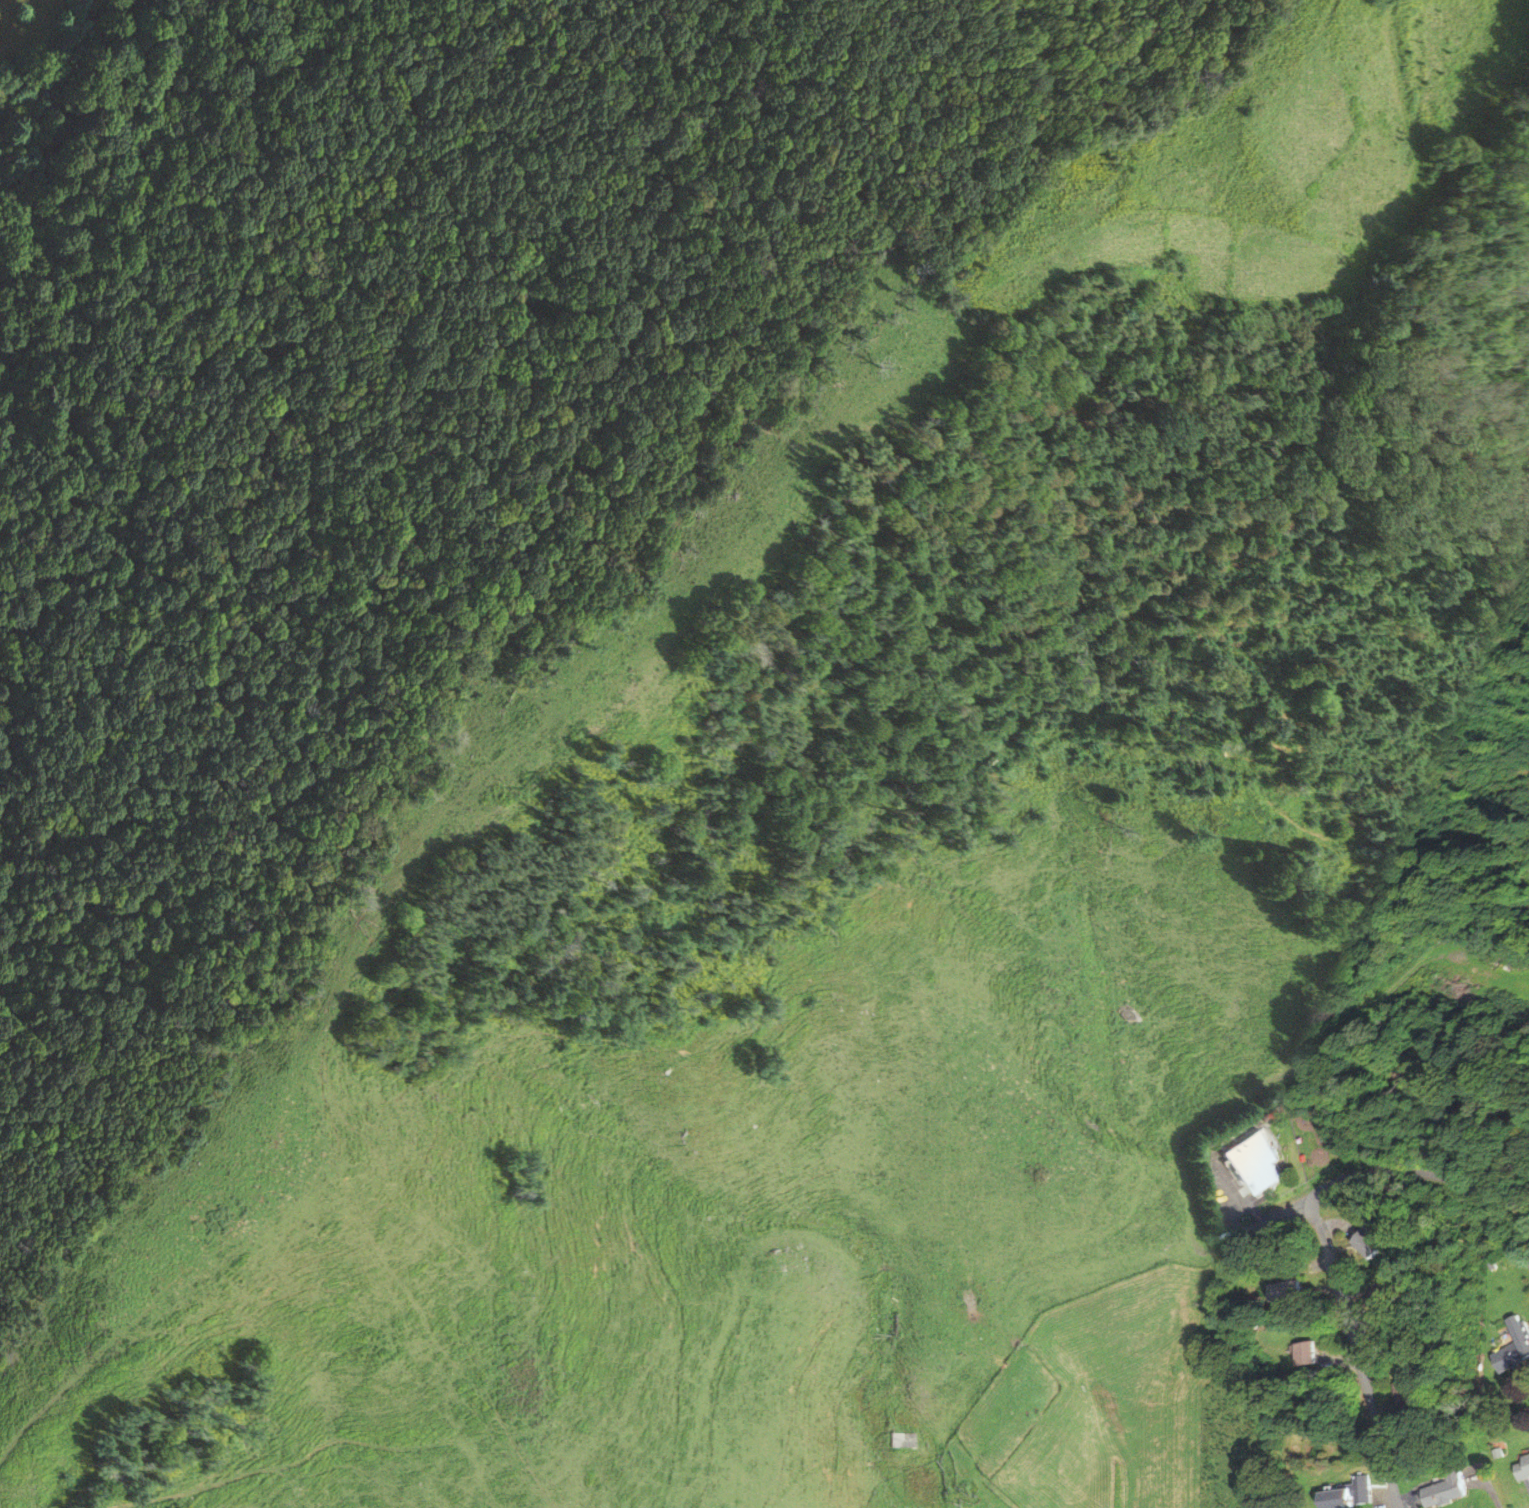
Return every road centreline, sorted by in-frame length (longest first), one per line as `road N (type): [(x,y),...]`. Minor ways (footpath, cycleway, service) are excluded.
road 1 (residential): [(1397,1507),(1314,1217),(1291,1215),(1216,1252),(1200,1252),(1187,1239),(1170,1164),(1319,1055),(1422,964),(1450,959),(1528,993)]

